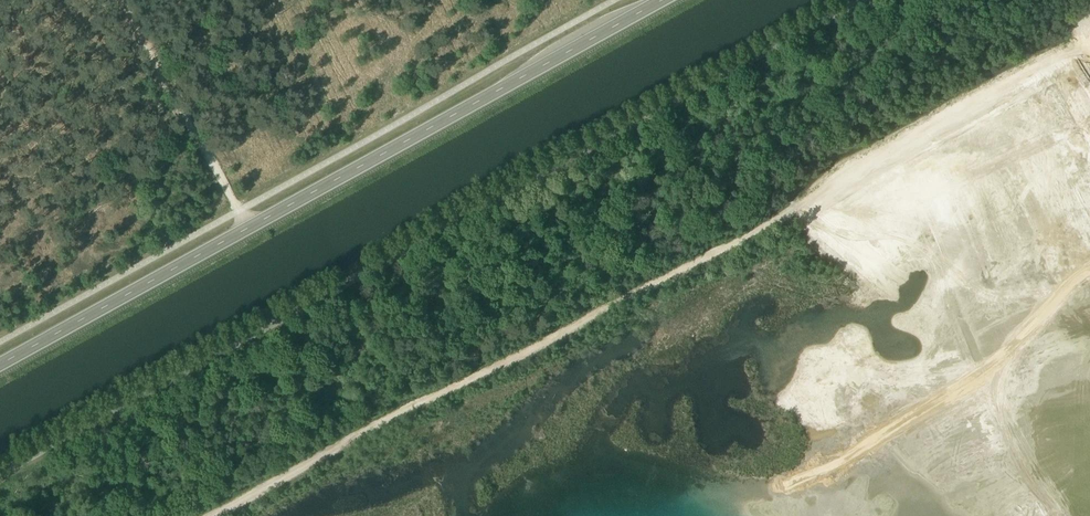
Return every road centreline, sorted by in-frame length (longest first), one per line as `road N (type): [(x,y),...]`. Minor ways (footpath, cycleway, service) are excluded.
road 1 (unclassified): [(0,471),(860,0)]
road 2 (secondary): [(0,368),(664,0)]
road 3 (track): [(855,167),(789,214),(396,413),(213,515)]

